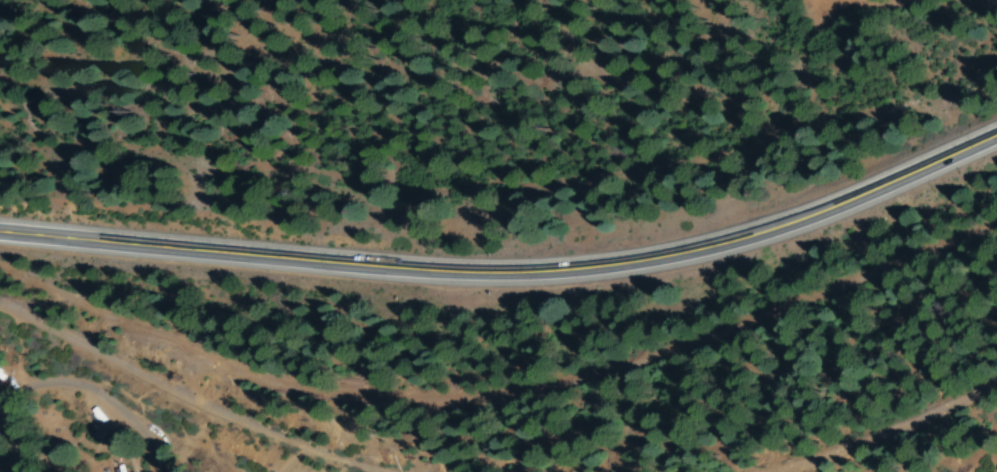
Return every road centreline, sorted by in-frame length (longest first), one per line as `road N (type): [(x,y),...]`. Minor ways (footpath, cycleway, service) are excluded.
road 1 (primary): [(996,125),(793,214),(668,257),(543,270),(427,268),(0,231)]
road 2 (residential): [(24,471),(15,429),(76,412),(155,471)]

